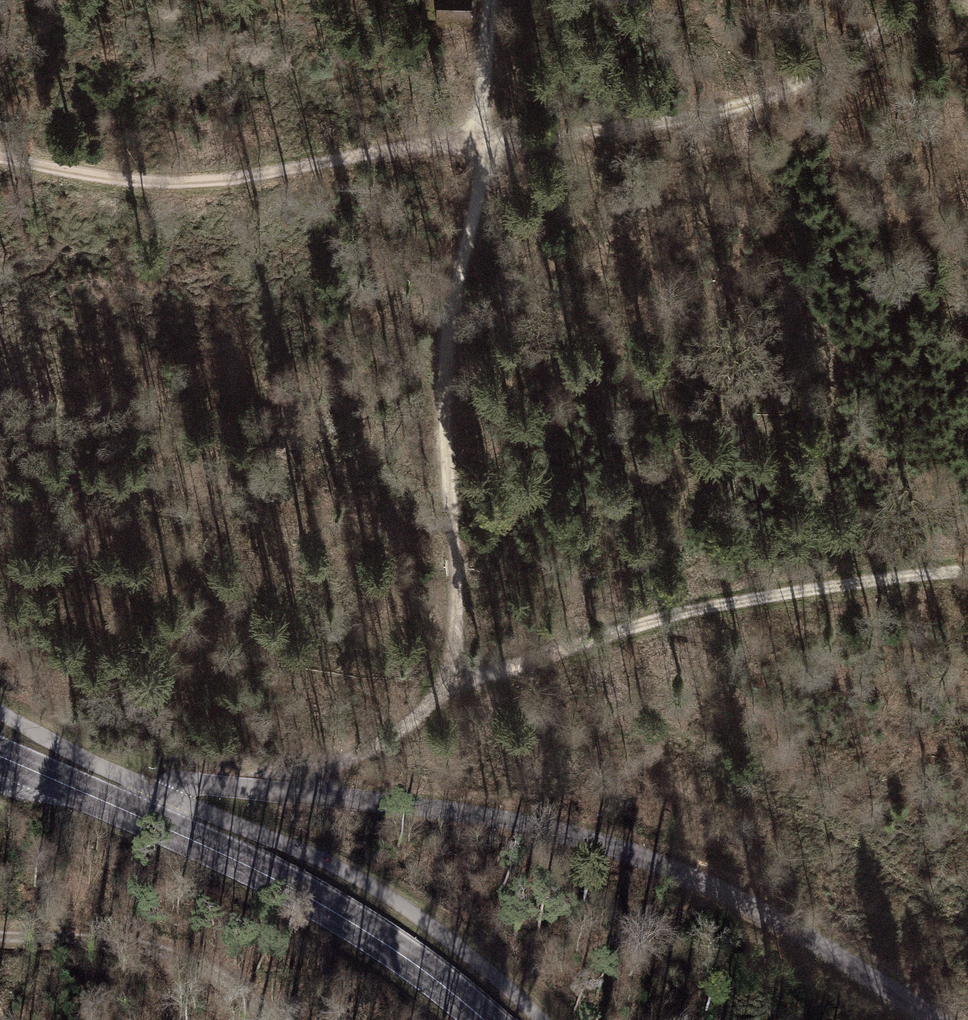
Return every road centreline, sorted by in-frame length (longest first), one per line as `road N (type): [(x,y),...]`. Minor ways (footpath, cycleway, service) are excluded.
road 1 (unclassified): [(152,822),(178,784),(197,783),(561,832),(669,869),(766,915),(932,1019)]
road 2 (track): [(482,133),(441,398),(457,610),(450,681)]
road 3 (track): [(450,681),(694,607),(967,569)]
road 4 (track): [(482,133),(210,179),(123,178),(0,154)]
road 5 (track): [(917,0),(798,86),(633,126),(482,133)]
road 6 (primary): [(152,822),(329,909),(485,1019)]
road 7 (track): [(0,936),(64,934),(146,949),(211,972),(272,1019)]
road 8 (track): [(292,793),(389,740),(450,681)]
road 9 (primary): [(0,757),(152,822)]
road 10 (track): [(491,0),(482,133)]

